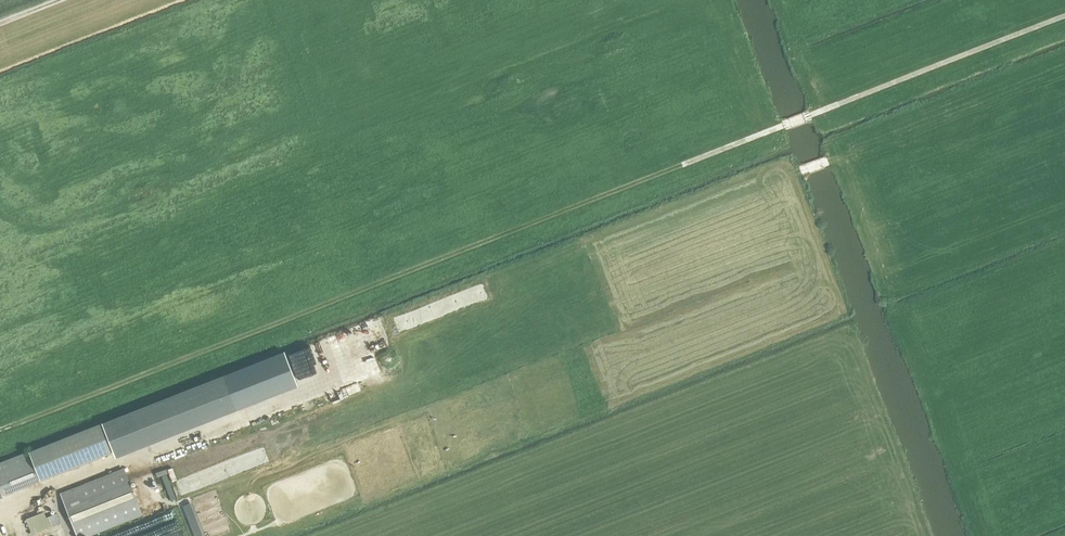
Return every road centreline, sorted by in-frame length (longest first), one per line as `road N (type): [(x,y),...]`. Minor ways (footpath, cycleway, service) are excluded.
road 1 (track): [(0,432),(1064,18)]

